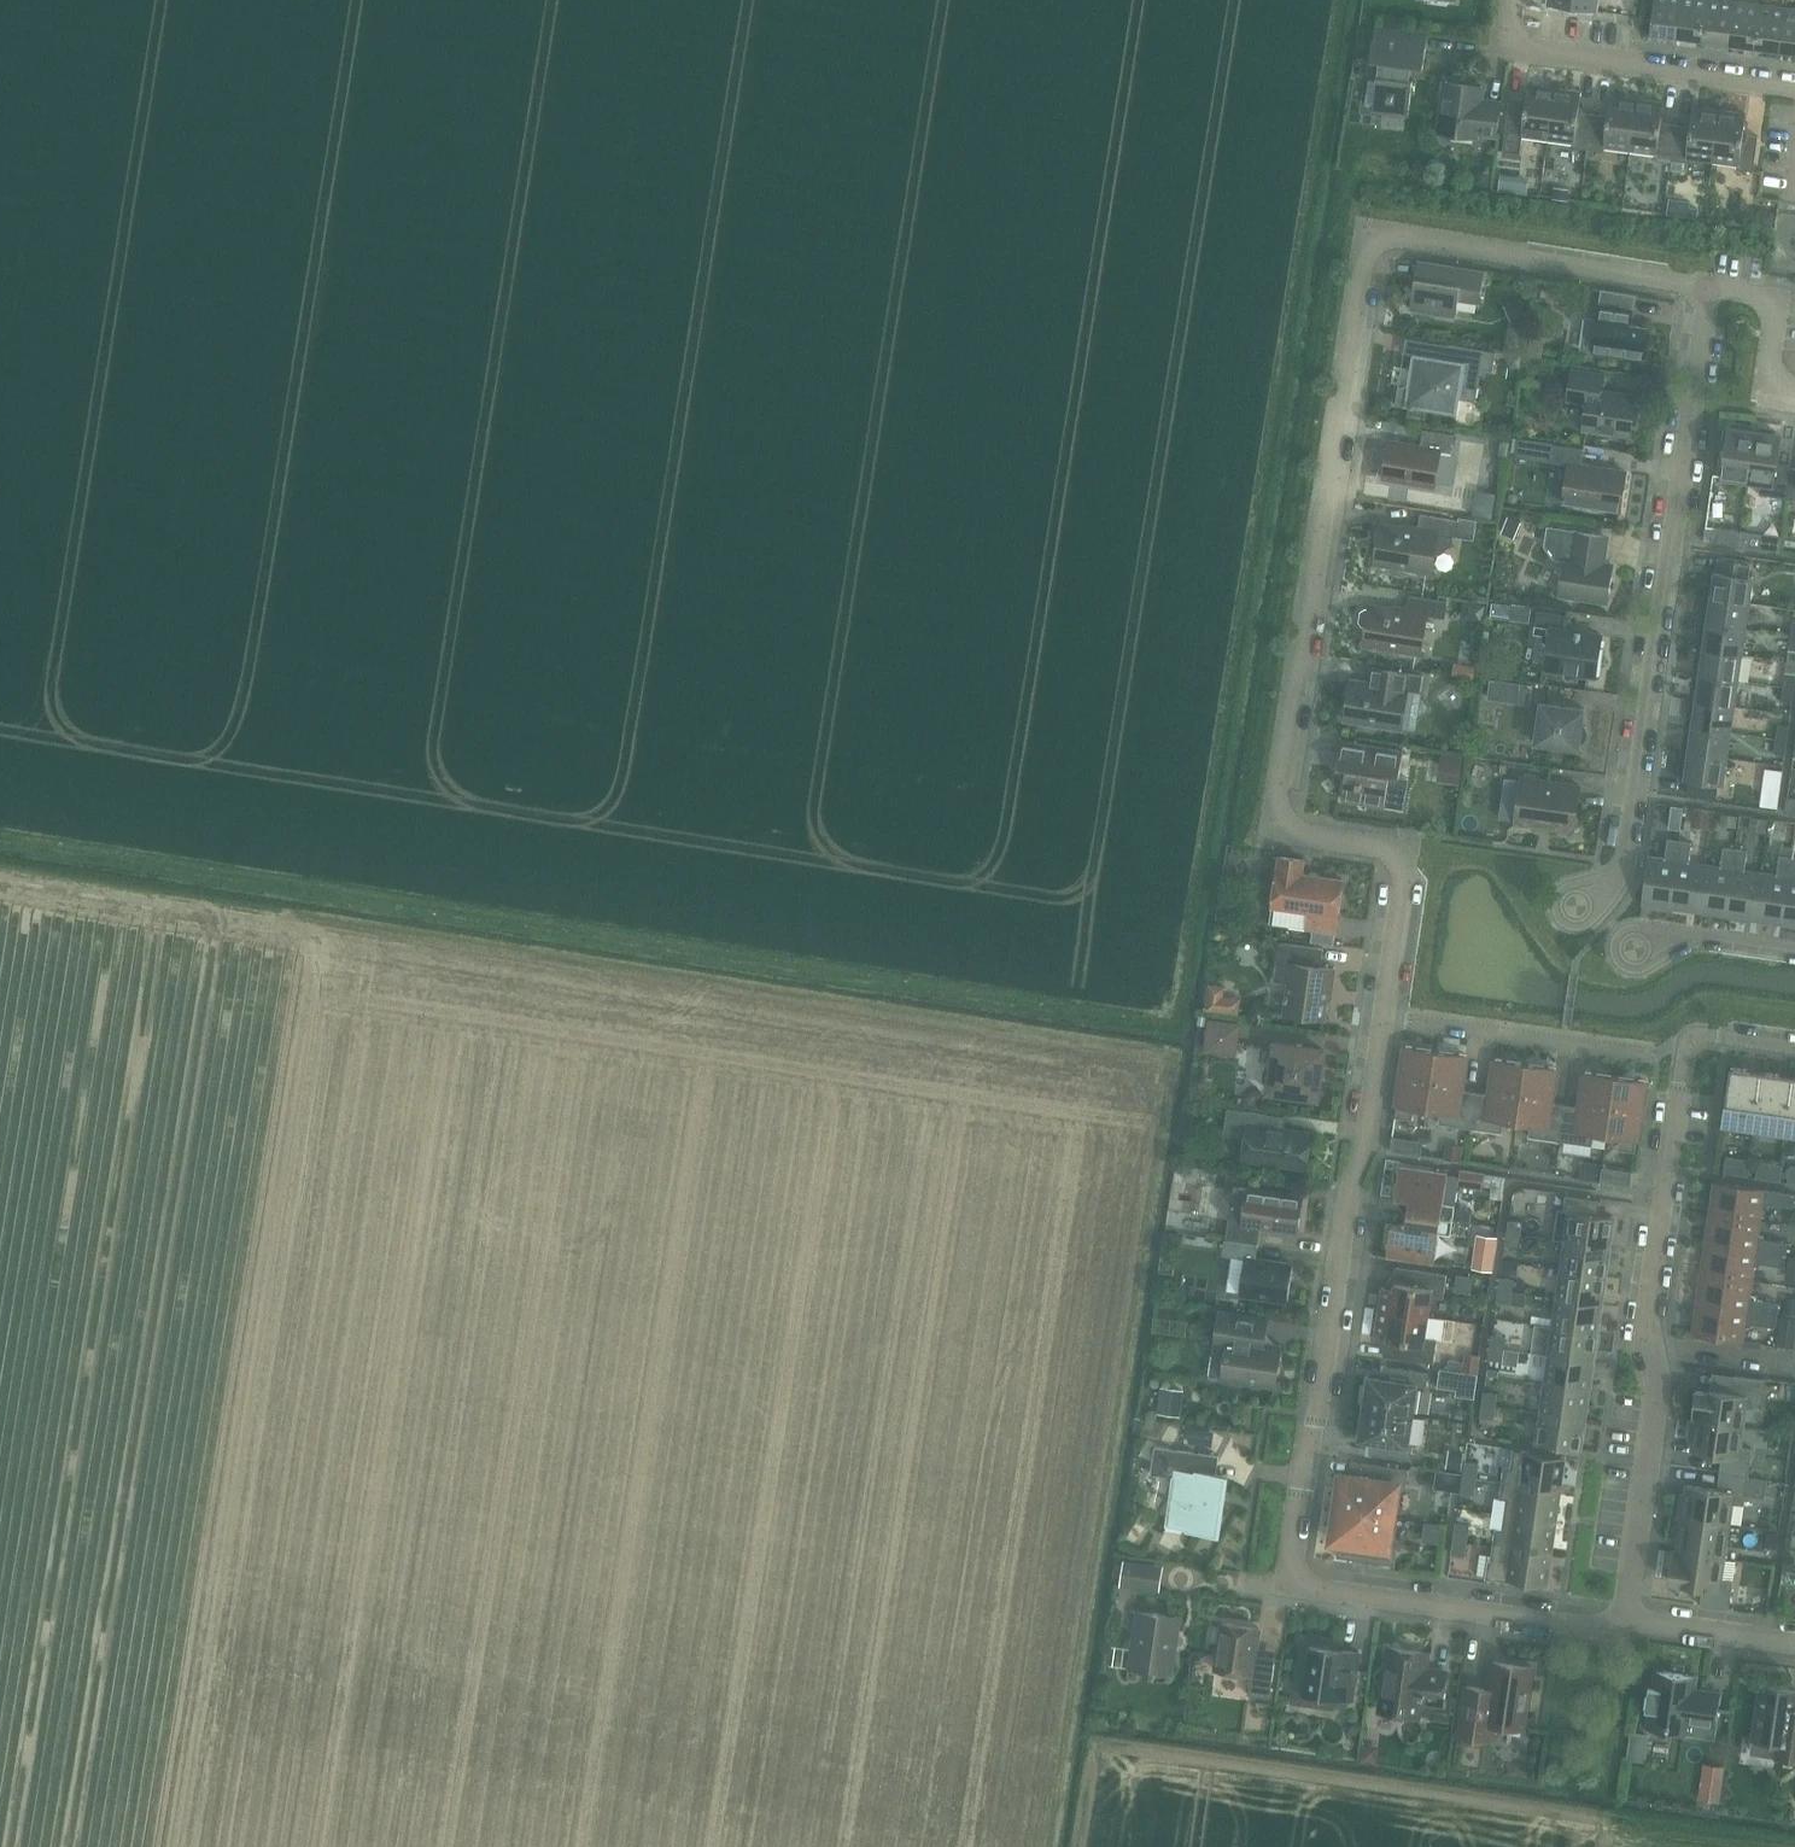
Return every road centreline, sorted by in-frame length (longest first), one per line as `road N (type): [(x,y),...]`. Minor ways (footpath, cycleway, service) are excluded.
road 1 (residential): [(1379,1013),(1403,850),(1270,832),(1369,233),(1710,285)]
road 2 (residential): [(1625,1620),(1609,1631),(1295,1586),(1379,1013)]
road 3 (residential): [(1576,907),(1623,865),(1710,285)]
road 4 (residential): [(1681,1054),(1645,1342),(1659,1400),(1625,1620)]
road 5 (residential): [(1794,85),(1513,47),(1520,0)]
road 6 (residential): [(1655,1051),(1379,1013)]
road 7 (residential): [(1794,1646),(1625,1620)]
road 8 (residential): [(1710,285),(1760,295),(1773,310),(1772,386),(1794,389)]
road 9 (residential): [(1634,950),(1698,935),(1794,948)]

